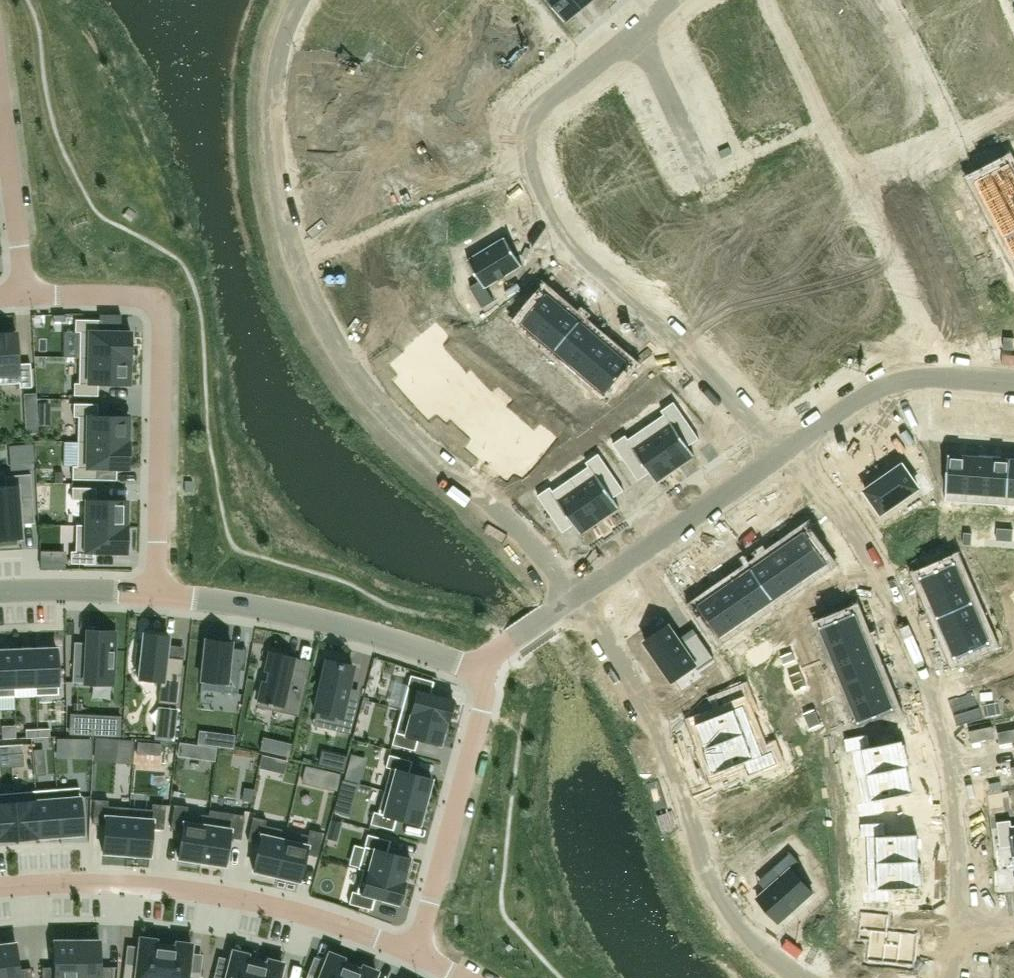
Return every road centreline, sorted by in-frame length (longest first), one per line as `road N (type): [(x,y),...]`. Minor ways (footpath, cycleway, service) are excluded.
road 1 (residential): [(583,590),(543,540),(377,390),(318,295),(293,231),(277,125),(280,74),(300,0)]
road 2 (residential): [(782,447),(652,307),(579,245),(538,180),(534,107),(667,0)]
road 3 (residential): [(583,590),(639,676),(713,870),(779,949),(826,977)]
road 4 (residential): [(418,952),(327,919),(215,893),(128,883),(0,886)]
road 5 (residential): [(156,593),(160,309),(132,296),(25,296)]
road 6 (residential): [(487,668),(333,621),(156,593)]
road 7 (residential): [(418,952),(487,668)]
road 8 (residential): [(782,447),(905,366),(1013,373)]
road 9 (residential): [(583,590),(782,447)]
road 10 (residential): [(25,296),(0,100)]
road 11 (residential): [(952,757),(886,580)]
road 12 (residential): [(961,917),(952,757)]
road 13 (residential): [(156,593),(0,591)]
road 14 (residential): [(487,668),(583,590)]

